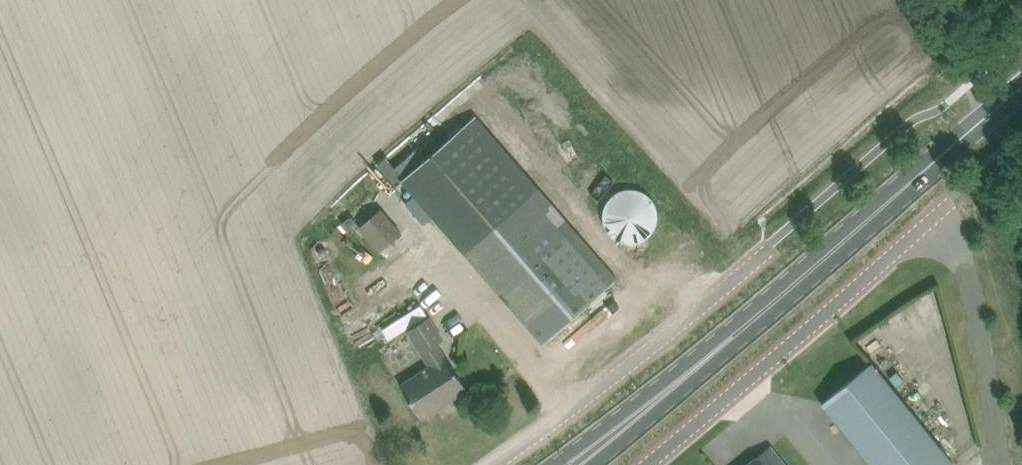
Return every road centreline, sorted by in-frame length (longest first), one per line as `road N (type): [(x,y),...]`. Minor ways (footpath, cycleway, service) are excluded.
road 1 (primary): [(624,426),(1021,90)]
road 2 (unclassified): [(645,464),(932,216)]
road 3 (unclassified): [(760,256),(492,464)]
road 4 (track): [(932,216),(965,261),(982,359)]

